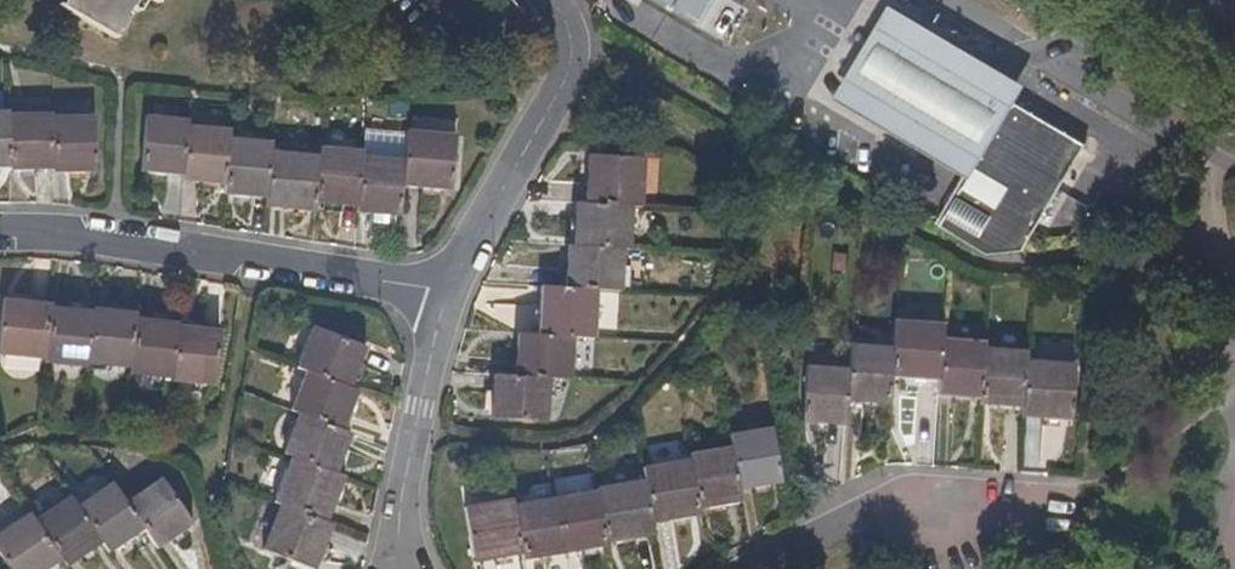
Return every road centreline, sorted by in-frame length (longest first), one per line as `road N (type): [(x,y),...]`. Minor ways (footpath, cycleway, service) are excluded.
road 1 (residential): [(0,240),(195,252),(453,300)]
road 2 (residential): [(453,300),(571,63),(568,34),(547,0)]
road 3 (residential): [(758,568),(888,508),(931,502),(1041,510)]
road 4 (residential): [(453,300),(433,342),(408,460),(404,568)]
road 5 (secondary): [(1234,116),(1040,0)]

